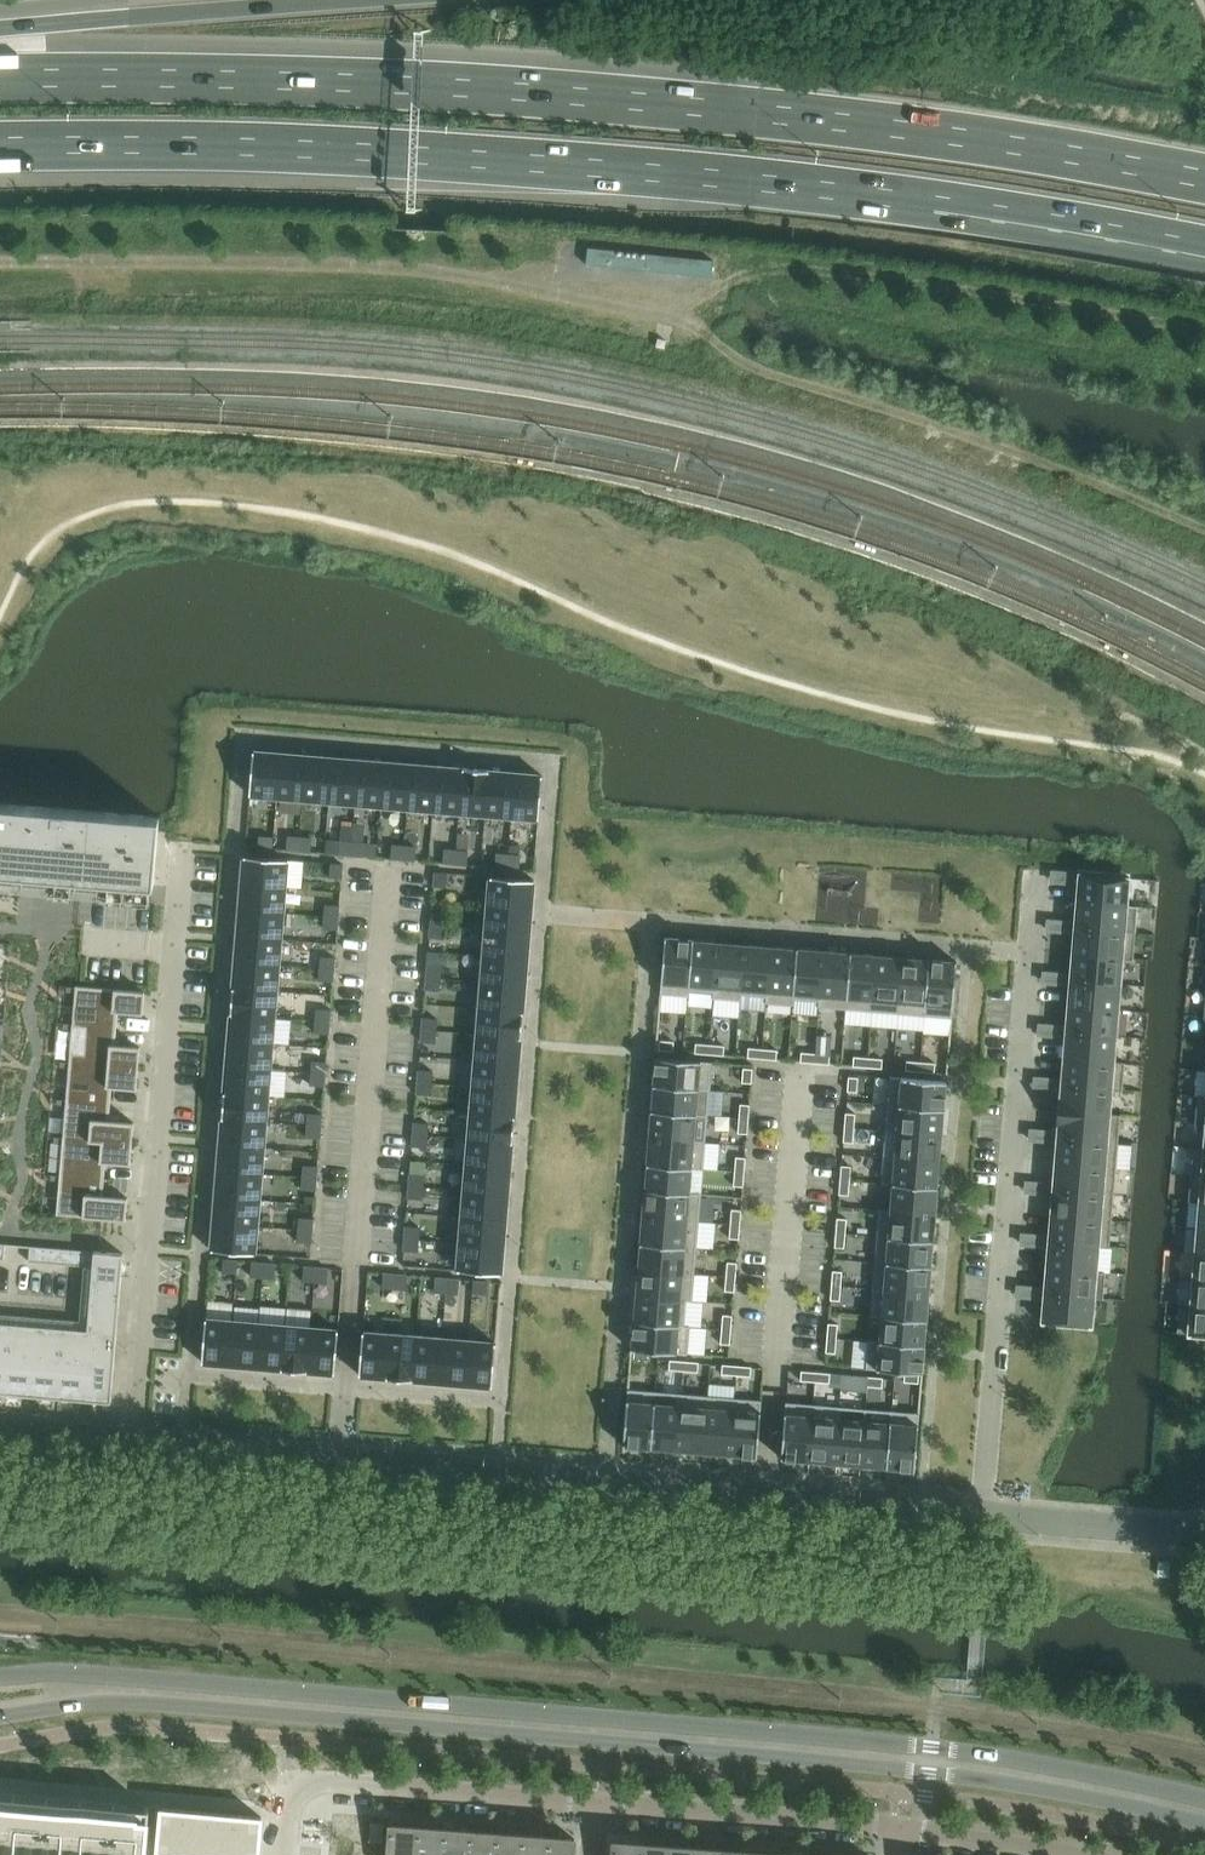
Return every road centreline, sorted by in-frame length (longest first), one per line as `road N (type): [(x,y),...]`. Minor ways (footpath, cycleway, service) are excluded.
road 1 (secondary): [(0,1716),(108,1702),(669,1745),(928,1769),(1105,1795),(1204,1822)]
road 2 (secondary): [(1204,1800),(1102,1773),(932,1745),(106,1675),(0,1676)]
road 3 (motorway): [(1204,180),(1020,143),(448,86),(0,78)]
road 4 (motorway): [(0,147),(450,157),(776,183),(1204,249)]
road 5 (residential): [(134,1444),(983,1515)]
road 6 (residential): [(1036,875),(983,1515)]
road 7 (residential): [(134,1444),(184,847)]
road 8 (residential): [(220,1776),(598,1802)]
road 9 (motorway): [(368,0),(0,31)]
road 10 (residential): [(598,1802),(900,1821)]
road 11 (residential): [(983,1515),(1204,1527)]
road 12 (residential): [(900,1821),(1070,1854)]
road 13 (residential): [(0,1433),(134,1444)]

